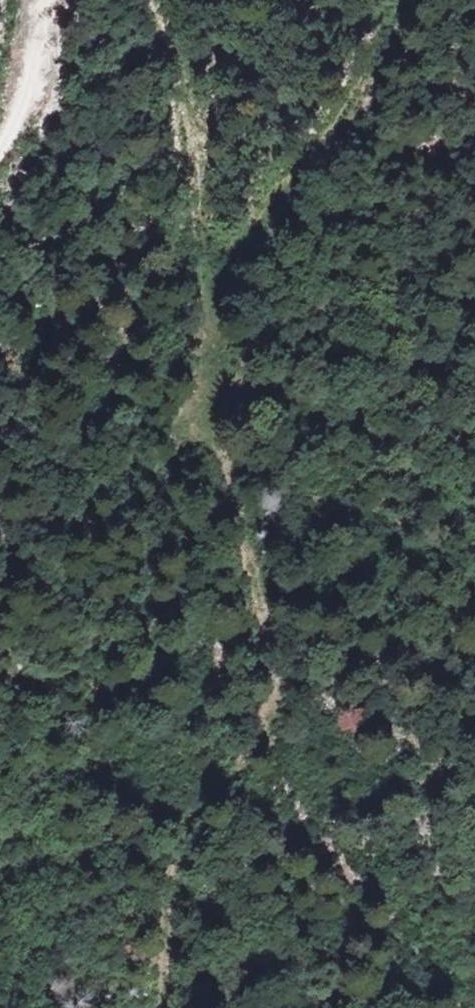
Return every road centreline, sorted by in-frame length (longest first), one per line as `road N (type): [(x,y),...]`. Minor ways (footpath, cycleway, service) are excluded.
road 1 (track): [(155,1007),(168,874),(185,820),(257,748),(276,691),(252,552),(220,436),(179,86),(154,0)]
road 2 (track): [(404,0),(367,91),(204,282)]
road 3 (track): [(39,0),(25,126),(0,161)]

